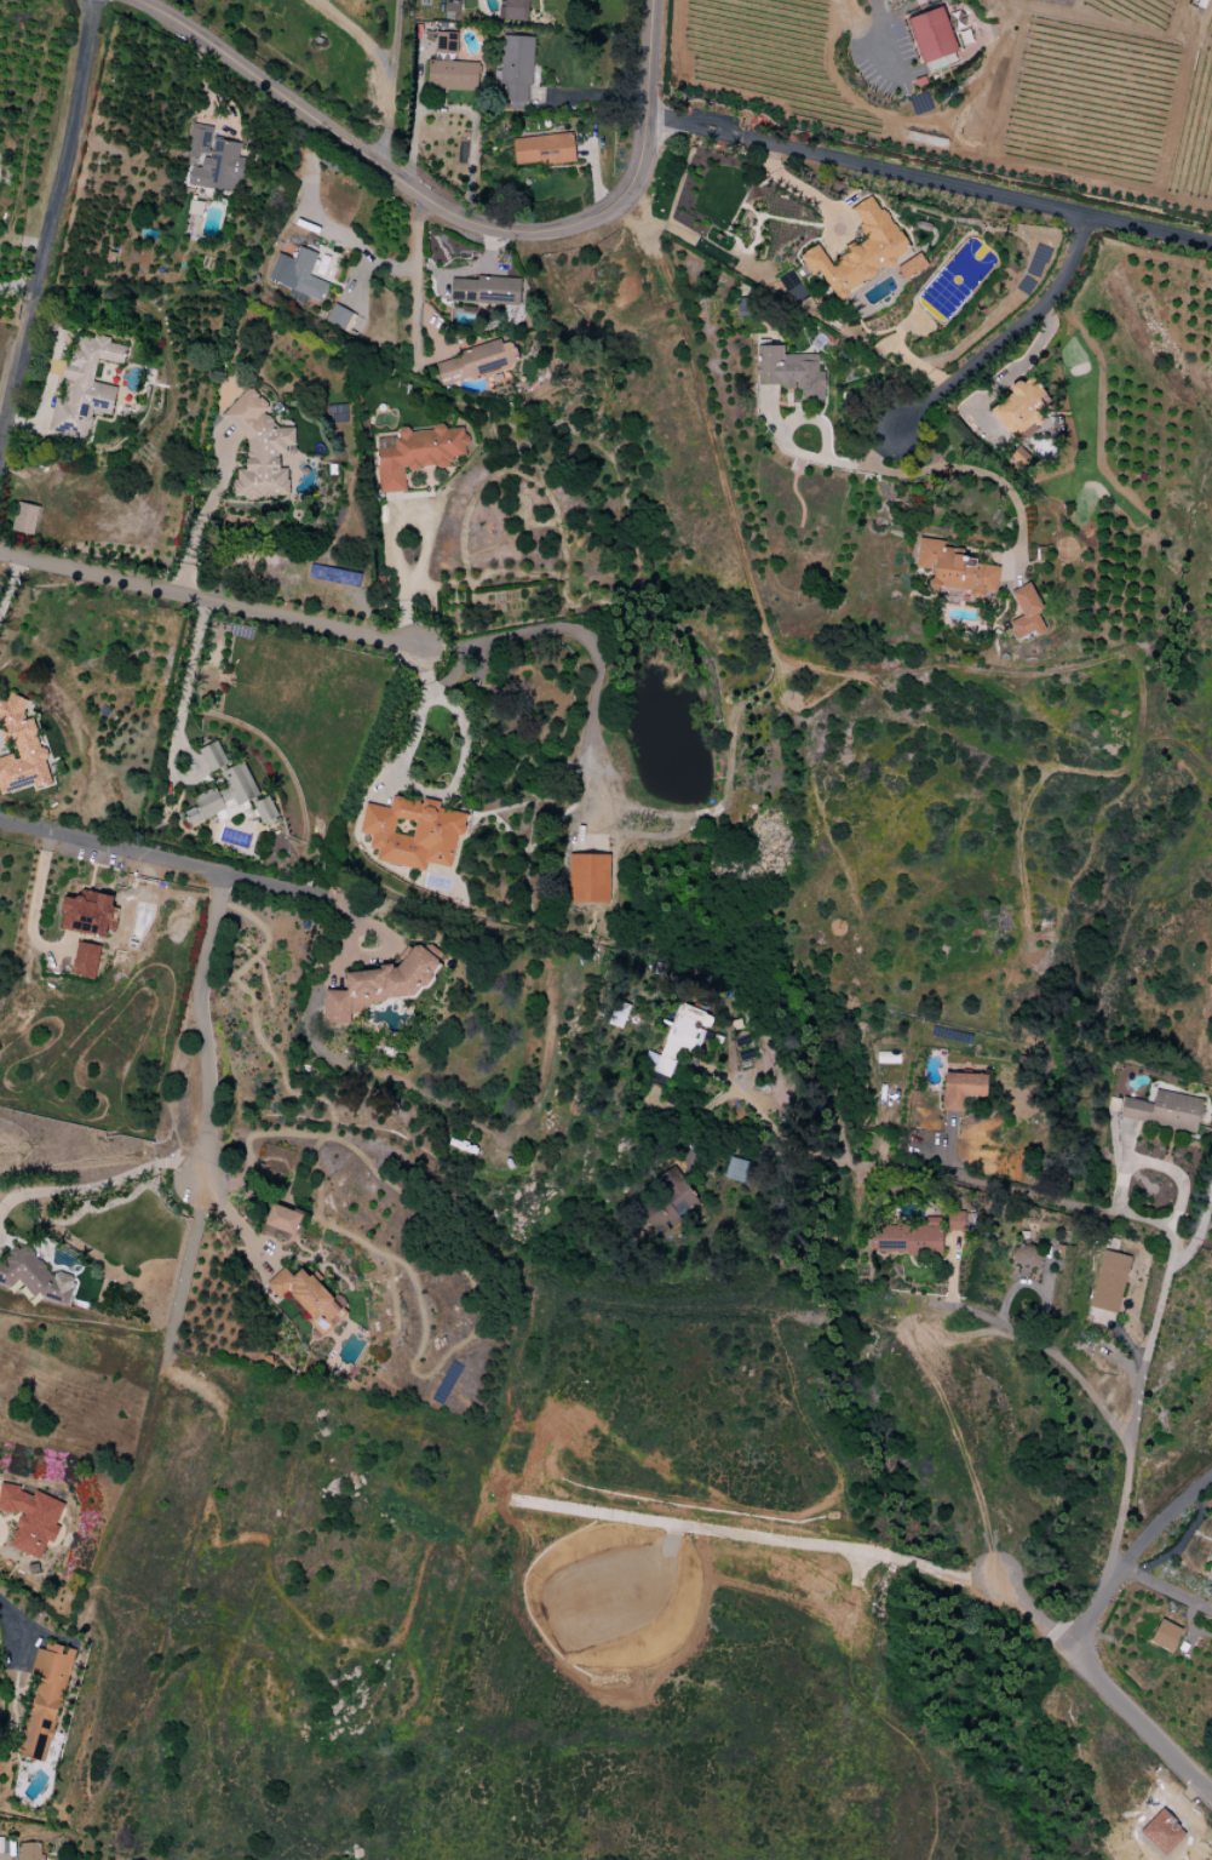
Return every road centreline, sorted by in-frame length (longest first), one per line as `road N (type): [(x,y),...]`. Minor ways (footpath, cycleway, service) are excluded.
road 1 (residential): [(133,0),(458,219),(511,233),(578,225),(632,184),(648,110),(653,0)]
road 2 (residential): [(648,110),(1211,243)]
road 3 (residential): [(0,435),(92,0)]
road 4 (residential): [(0,556),(421,648)]
road 5 (residential): [(1211,1793),(1084,1654),(1090,1624),(1121,1567),(1211,1476)]
road 6 (residential): [(950,1307),(1049,1350),(1131,1447),(1107,1590)]
road 7 (residential): [(0,823),(367,903)]
road 8 (residential): [(894,430),(1053,291),(1085,216)]
road 9 (residential): [(218,871),(201,984),(205,1157)]
road 10 (residential): [(205,1157),(245,1138),(349,1149),(421,1180),(435,1206)]

